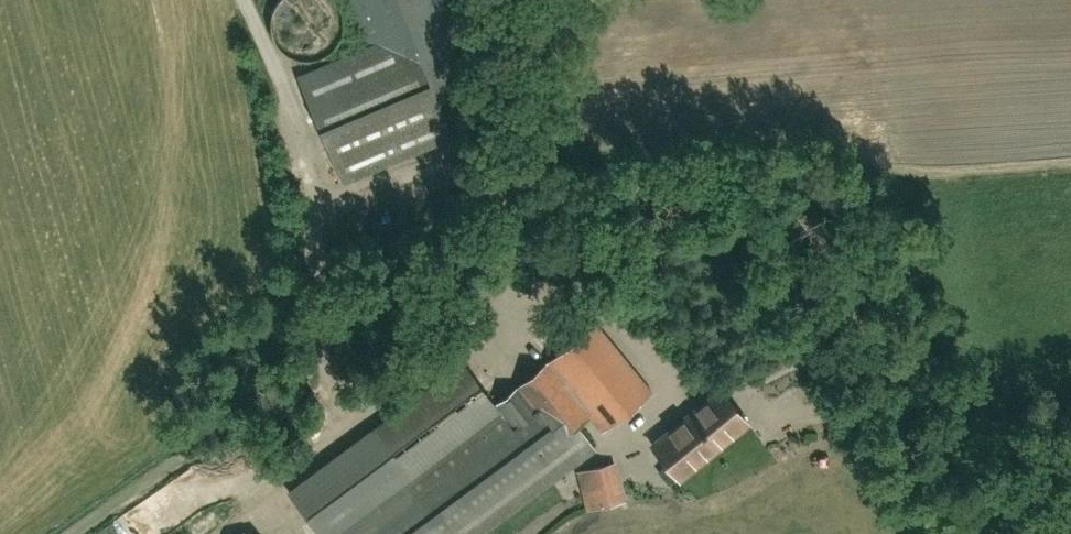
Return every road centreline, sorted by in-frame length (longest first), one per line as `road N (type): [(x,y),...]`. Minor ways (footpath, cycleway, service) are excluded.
road 1 (track): [(502,204),(761,181),(790,203),(827,253),(912,458),(1013,533)]
road 2 (unclassified): [(505,265),(492,0)]

